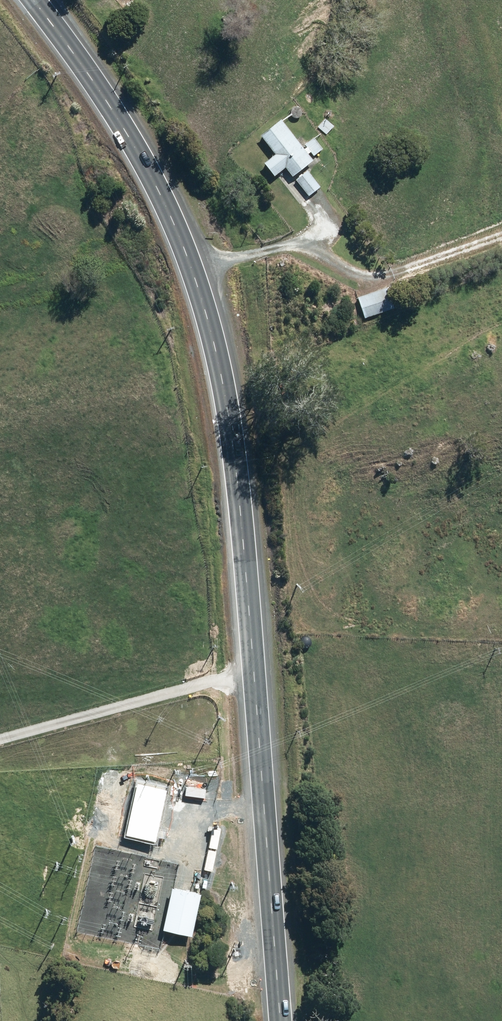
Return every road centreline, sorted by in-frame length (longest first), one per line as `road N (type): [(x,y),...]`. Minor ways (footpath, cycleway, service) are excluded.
road 1 (trunk): [(26,0),(141,164),(185,279),(213,383),(271,1020)]
road 2 (track): [(501,235),(374,282),(332,271),(299,250),(267,249),(185,279)]
road 3 (track): [(244,680),(0,745)]

